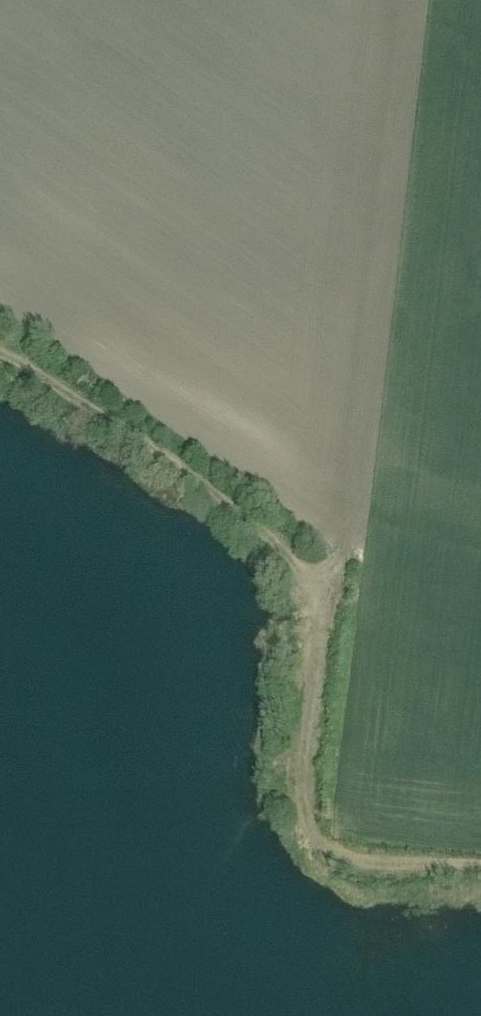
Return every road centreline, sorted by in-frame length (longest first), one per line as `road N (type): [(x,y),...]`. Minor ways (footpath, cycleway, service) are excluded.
road 1 (track): [(418,0),(353,542),(323,580),(64,386),(0,359)]
road 2 (track): [(323,580),(295,775),(325,849),(398,886),(448,871),(480,875)]

